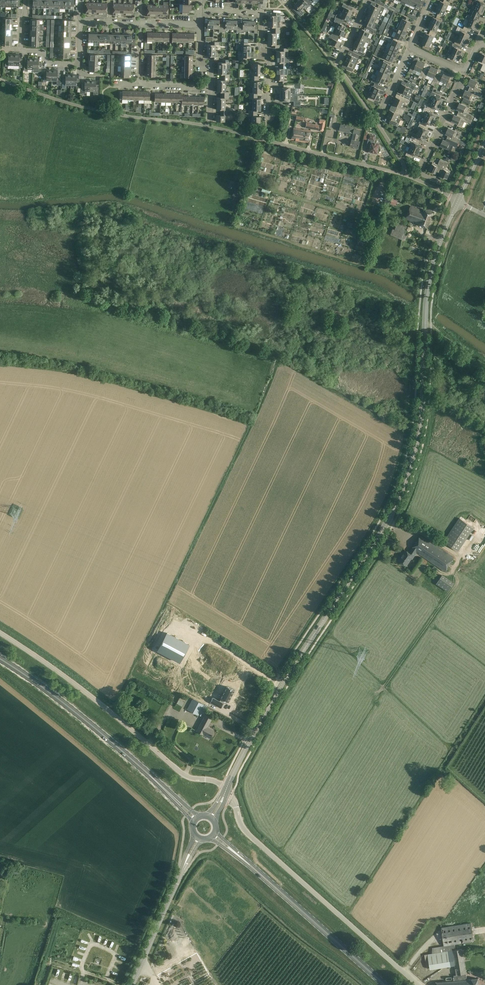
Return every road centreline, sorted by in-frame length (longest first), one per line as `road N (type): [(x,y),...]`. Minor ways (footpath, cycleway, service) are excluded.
road 1 (tertiary): [(227,788),(276,693),(404,485),(421,421),(430,278),(457,200)]
road 2 (unclassified): [(457,200),(403,174),(208,126),(102,111),(0,80)]
road 3 (unclassified): [(227,788),(183,775),(86,689),(0,630)]
road 4 (unclassified): [(418,984),(247,833),(224,795)]
road 5 (primary): [(174,799),(0,660)]
road 6 (primary): [(384,984),(238,855)]
road 7 (residential): [(267,119),(269,61),(260,52),(260,14),(200,10)]
road 8 (residential): [(440,182),(421,170),(464,73)]
road 9 (tertiary): [(133,984),(182,870)]

